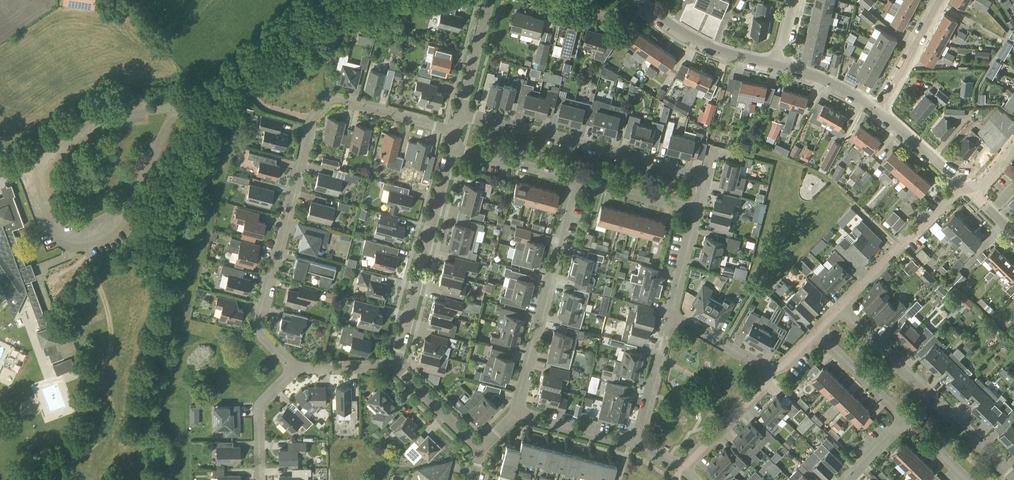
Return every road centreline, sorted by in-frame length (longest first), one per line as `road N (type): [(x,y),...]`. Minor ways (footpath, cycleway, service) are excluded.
road 1 (residential): [(293,369),(258,322),(315,113),(341,99),(455,132)]
road 2 (residential): [(178,108),(109,115),(29,170),(62,245),(93,245),(119,227)]
road 3 (residential): [(701,178),(460,113)]
road 4 (residential): [(1013,476),(839,308)]
road 5 (residential): [(517,414),(574,181)]
road 6 (residential): [(178,108),(223,105),(328,13),(370,0)]
road 7 (residential): [(450,149),(394,366)]
road 8 (residential): [(779,68),(700,44),(635,0)]
road 9 (residential): [(119,227),(178,108)]
road 10 (residential): [(683,469),(774,375)]
road 11 (residential): [(637,443),(668,317)]
road 12 (residential): [(941,0),(880,114)]
road 13 (residential): [(574,181),(450,149)]
road 14 (residential): [(637,443),(517,414)]
road 15 (residential): [(692,214),(574,181)]
road 16 (residential): [(905,419),(816,335)]
road 17 (residential): [(260,479),(259,410),(293,369)]
road 18 (residential): [(774,375),(668,317)]

